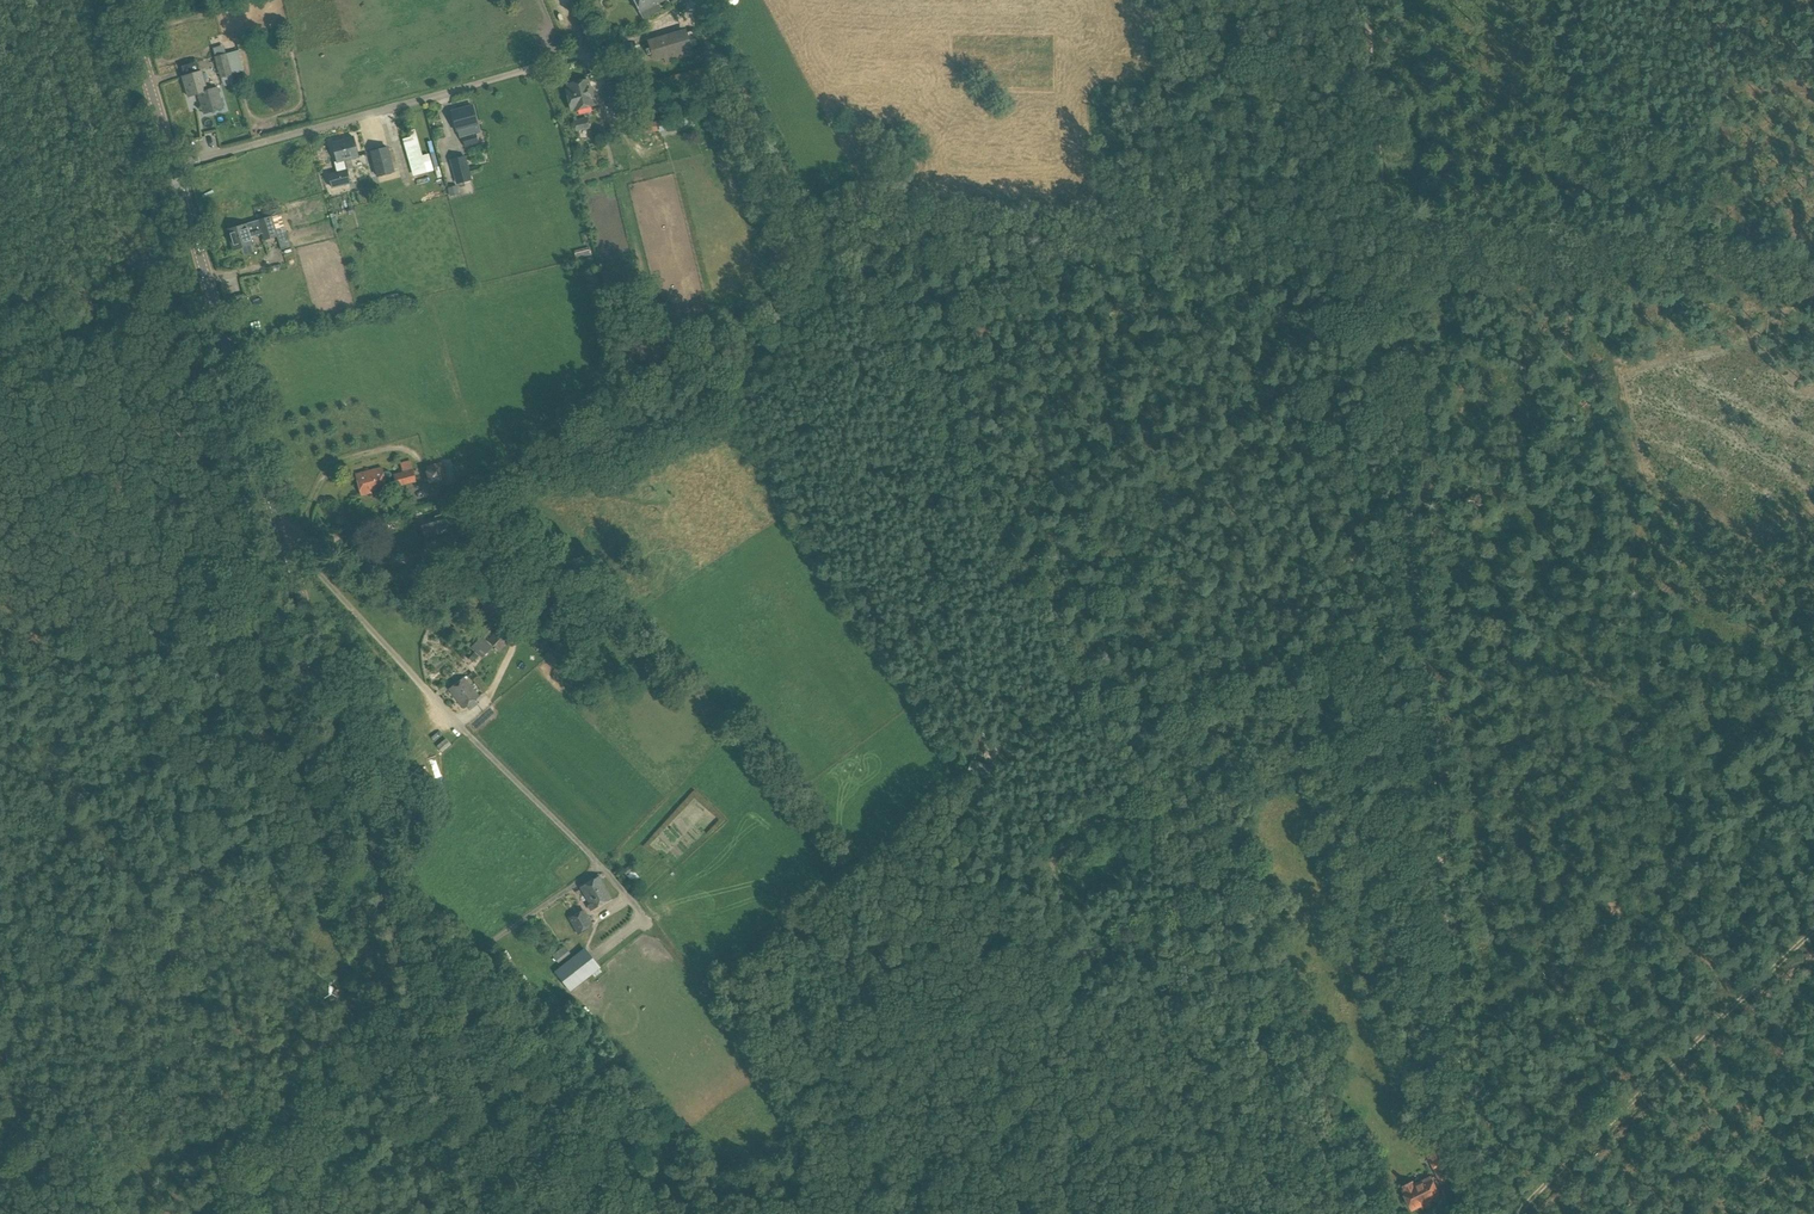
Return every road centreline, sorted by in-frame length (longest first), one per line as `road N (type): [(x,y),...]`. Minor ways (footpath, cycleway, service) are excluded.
road 1 (track): [(75,0),(138,206),(181,277),(284,623),(274,668),(280,708),(319,752),(458,1213)]
road 2 (track): [(1373,0),(1471,1213)]
road 3 (secondary): [(485,1213),(173,167)]
road 4 (track): [(1394,255),(864,221),(826,239)]
road 5 (unclassified): [(173,167),(696,16)]
road 6 (track): [(417,994),(196,1143),(175,1147),(143,1136),(0,1196)]
road 7 (track): [(1135,808),(1366,1213)]
road 8 (track): [(826,239),(793,290),(760,321),(576,419),(482,483)]
road 9 (track): [(1813,280),(1409,255)]
road 10 (track): [(1515,1213),(1813,945)]
road 11 (track): [(746,1213),(470,1170)]
road 12 (track): [(1135,808),(1042,852),(1025,847),(986,742)]
road 13 (track): [(1377,48),(1157,66)]
road 14 (secondary): [(173,167),(125,0)]
road 15 (track): [(1074,904),(1061,947),(1071,965),(1089,965),(1111,929)]

